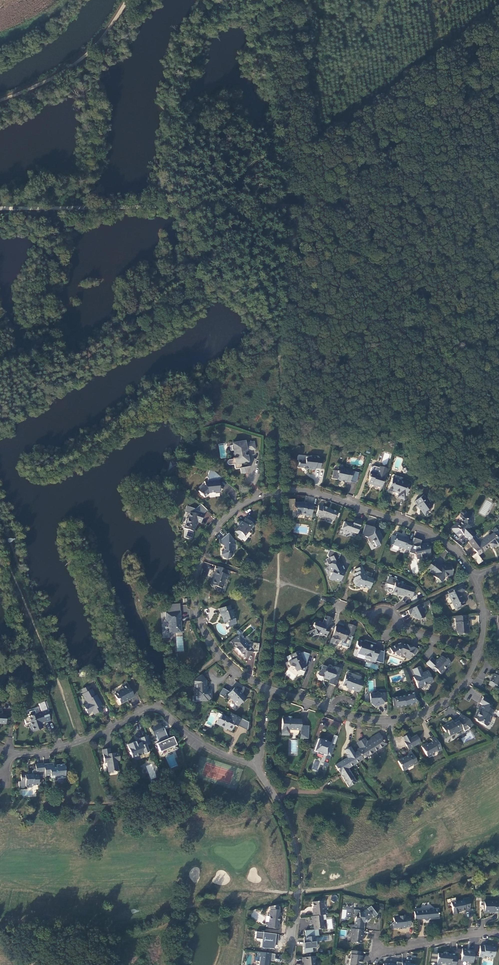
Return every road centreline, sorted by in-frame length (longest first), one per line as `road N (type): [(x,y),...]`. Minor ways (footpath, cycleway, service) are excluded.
road 1 (residential): [(474,576),(450,543),(426,529),(306,488),(260,495),(211,535),(192,594),(213,648),(267,686)]
road 2 (track): [(281,202),(0,210)]
road 3 (residential): [(259,765),(216,751),(157,708),(66,746),(10,756)]
road 4 (residential): [(267,686),(391,722),(455,694),(478,650)]
road 5 (track): [(498,201),(281,202)]
road 6 (residential): [(289,964),(296,855),(259,765)]
road 7 (track): [(277,0),(281,202)]
road 8 (residential): [(498,933),(375,953)]

